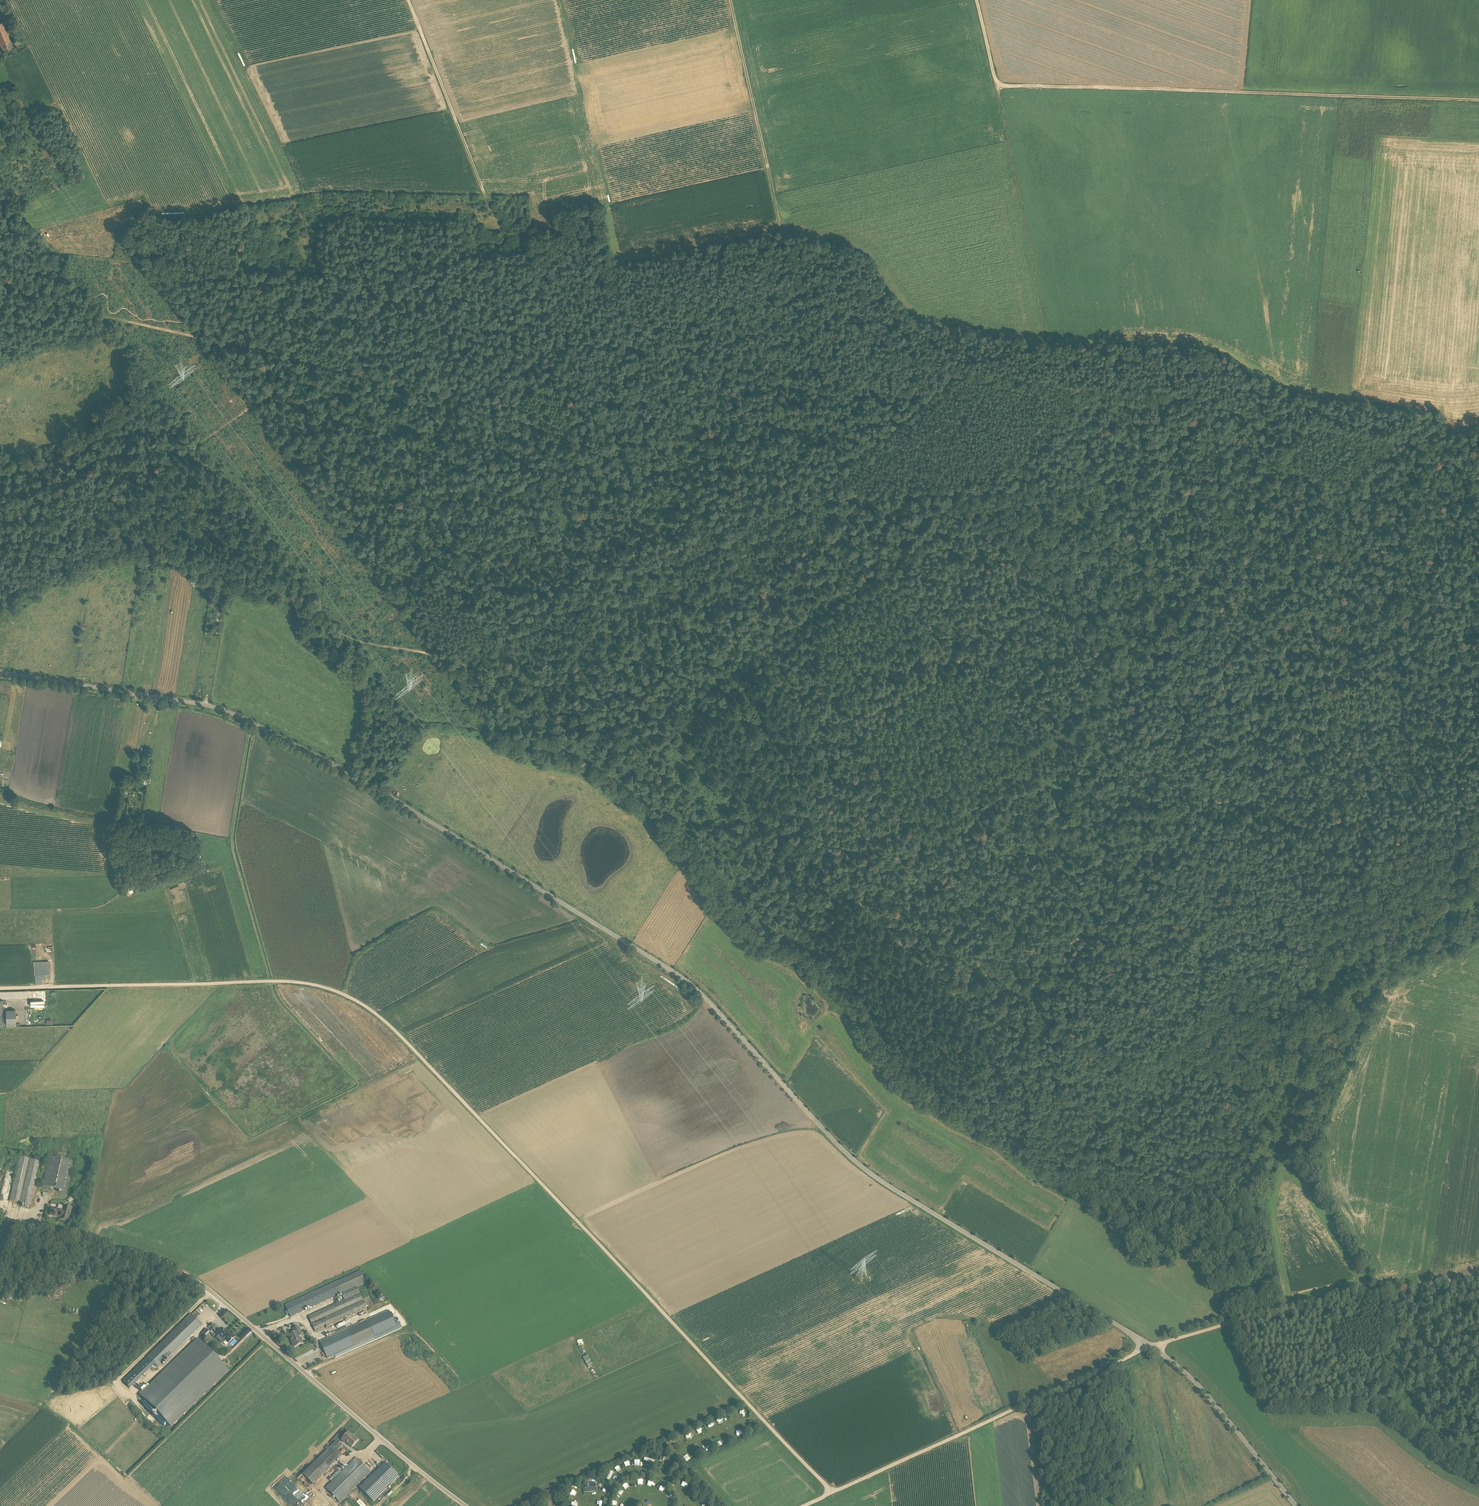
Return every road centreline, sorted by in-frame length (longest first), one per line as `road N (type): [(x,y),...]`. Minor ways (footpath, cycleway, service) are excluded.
road 1 (unclassified): [(0,673),(222,710),(345,770),(671,970),(870,1173),(1188,1375),(1296,1505)]
road 2 (track): [(832,1493),(365,1005),(297,980),(0,988)]
road 3 (track): [(1478,98),(1002,87),(994,82),(976,0)]
road 4 (unclassified): [(466,1505),(192,1277),(0,1216)]
road 5 (track): [(1278,781),(1129,662),(947,494)]
road 6 (track): [(832,1493),(1147,1347)]
road 7 (track): [(1478,1277),(1385,1285),(1147,1347)]
road 8 (track): [(0,201),(100,315)]
road 9 (track): [(866,737),(772,814)]

